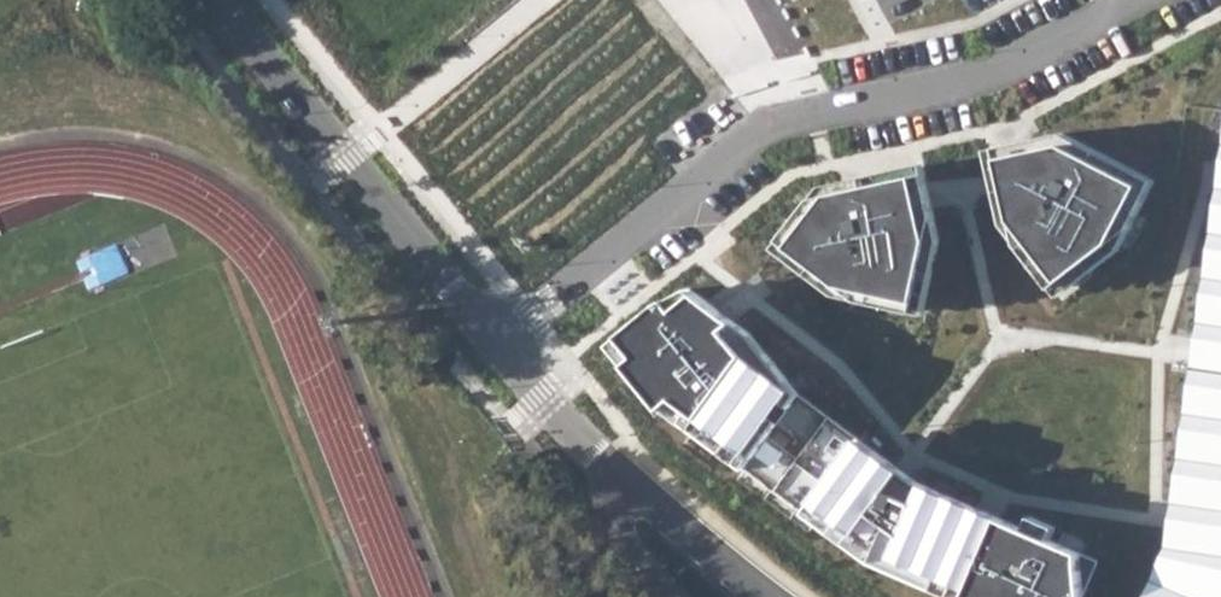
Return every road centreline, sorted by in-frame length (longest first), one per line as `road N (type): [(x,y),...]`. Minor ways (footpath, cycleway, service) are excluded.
road 1 (residential): [(497,338),(217,0)]
road 2 (residential): [(497,338),(758,118),(813,108)]
road 3 (residential): [(778,596),(643,491),(497,338)]
road 4 (residential): [(813,108),(1005,65),(1128,0)]

